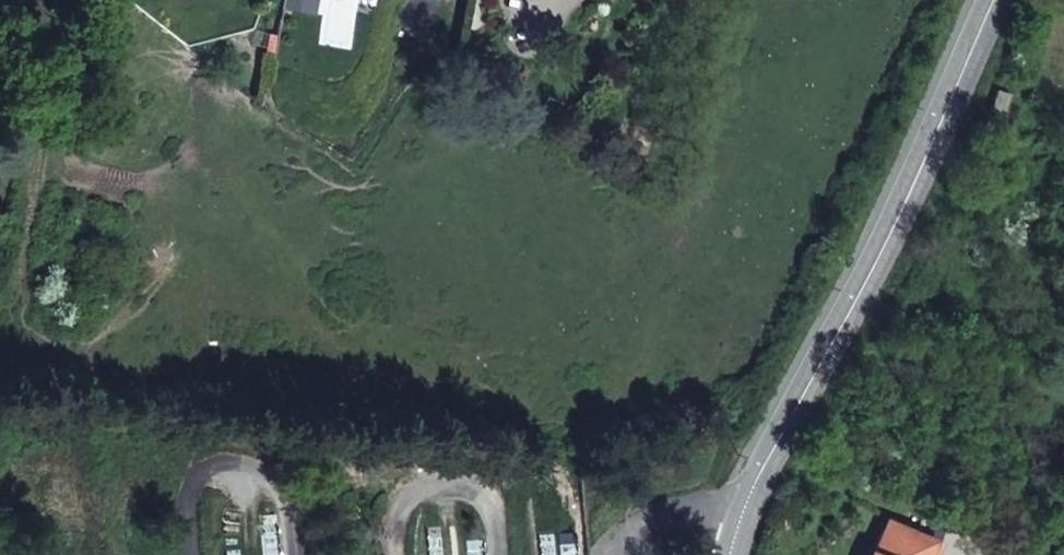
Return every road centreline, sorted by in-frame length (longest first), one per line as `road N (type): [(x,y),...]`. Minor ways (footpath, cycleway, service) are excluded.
road 1 (secondary): [(990,0),(733,554)]

